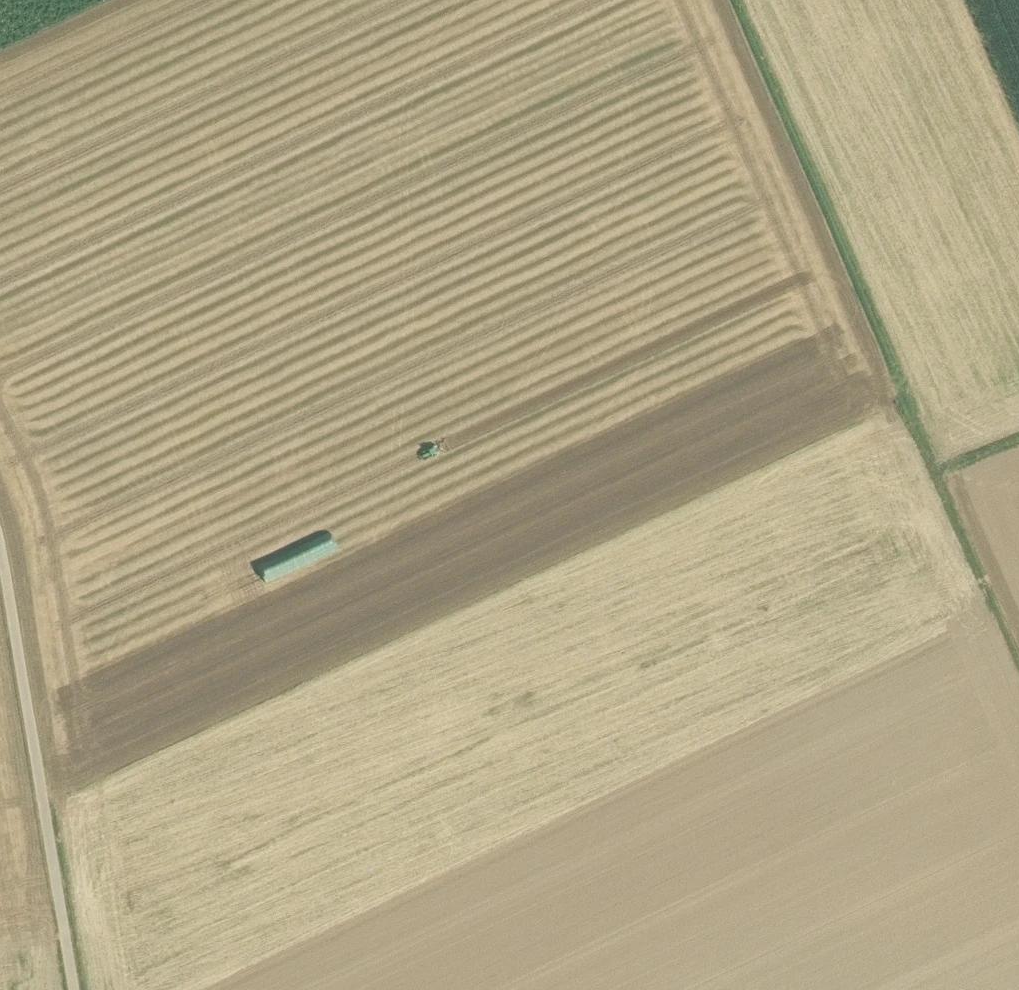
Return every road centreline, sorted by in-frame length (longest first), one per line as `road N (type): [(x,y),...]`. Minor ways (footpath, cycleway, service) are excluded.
road 1 (track): [(732,0),(1018,644)]
road 2 (track): [(75,989),(0,540)]

